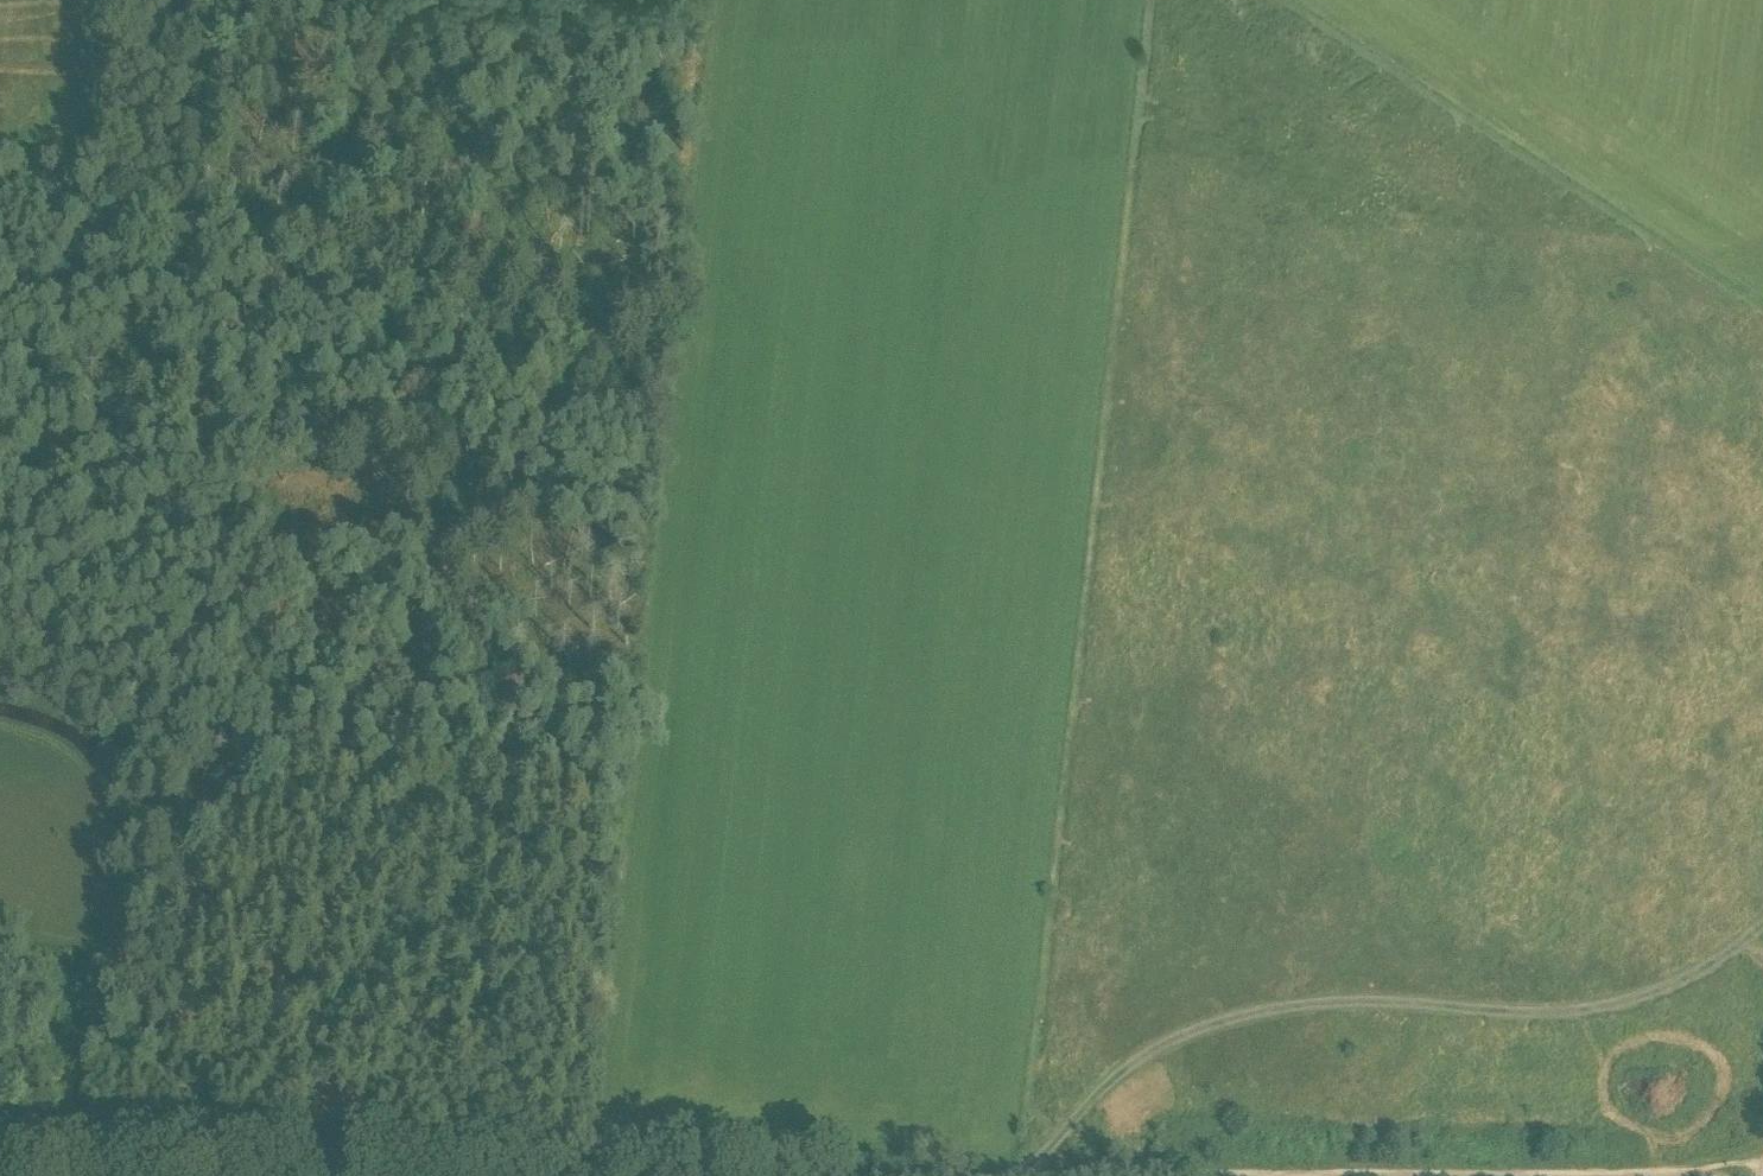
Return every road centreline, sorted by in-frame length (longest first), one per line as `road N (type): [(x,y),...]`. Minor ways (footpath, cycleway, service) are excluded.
road 1 (track): [(1762,933),(1685,984),(1594,1010),(1360,1003),(1276,1009),(1193,1029),(1131,1064),(1022,1175)]

